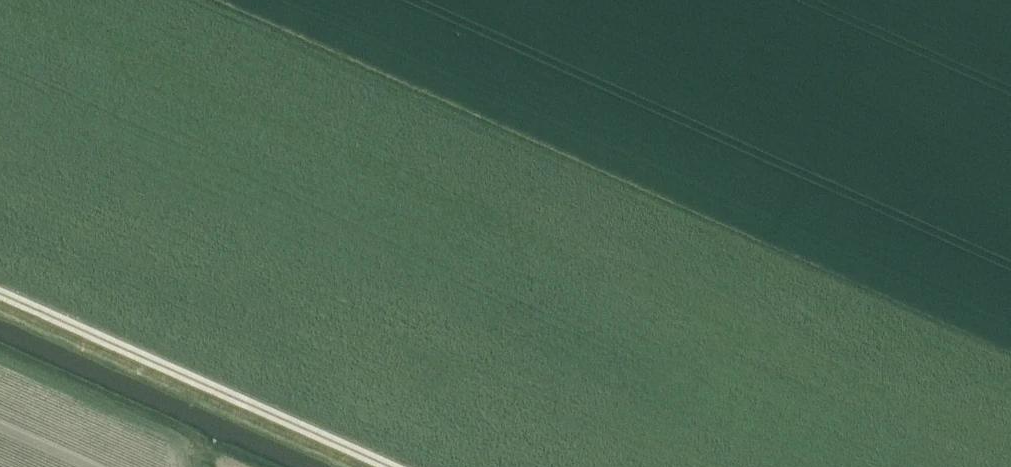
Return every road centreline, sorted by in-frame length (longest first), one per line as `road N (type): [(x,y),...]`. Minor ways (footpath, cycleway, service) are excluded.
road 1 (track): [(0,293),(390,466)]

